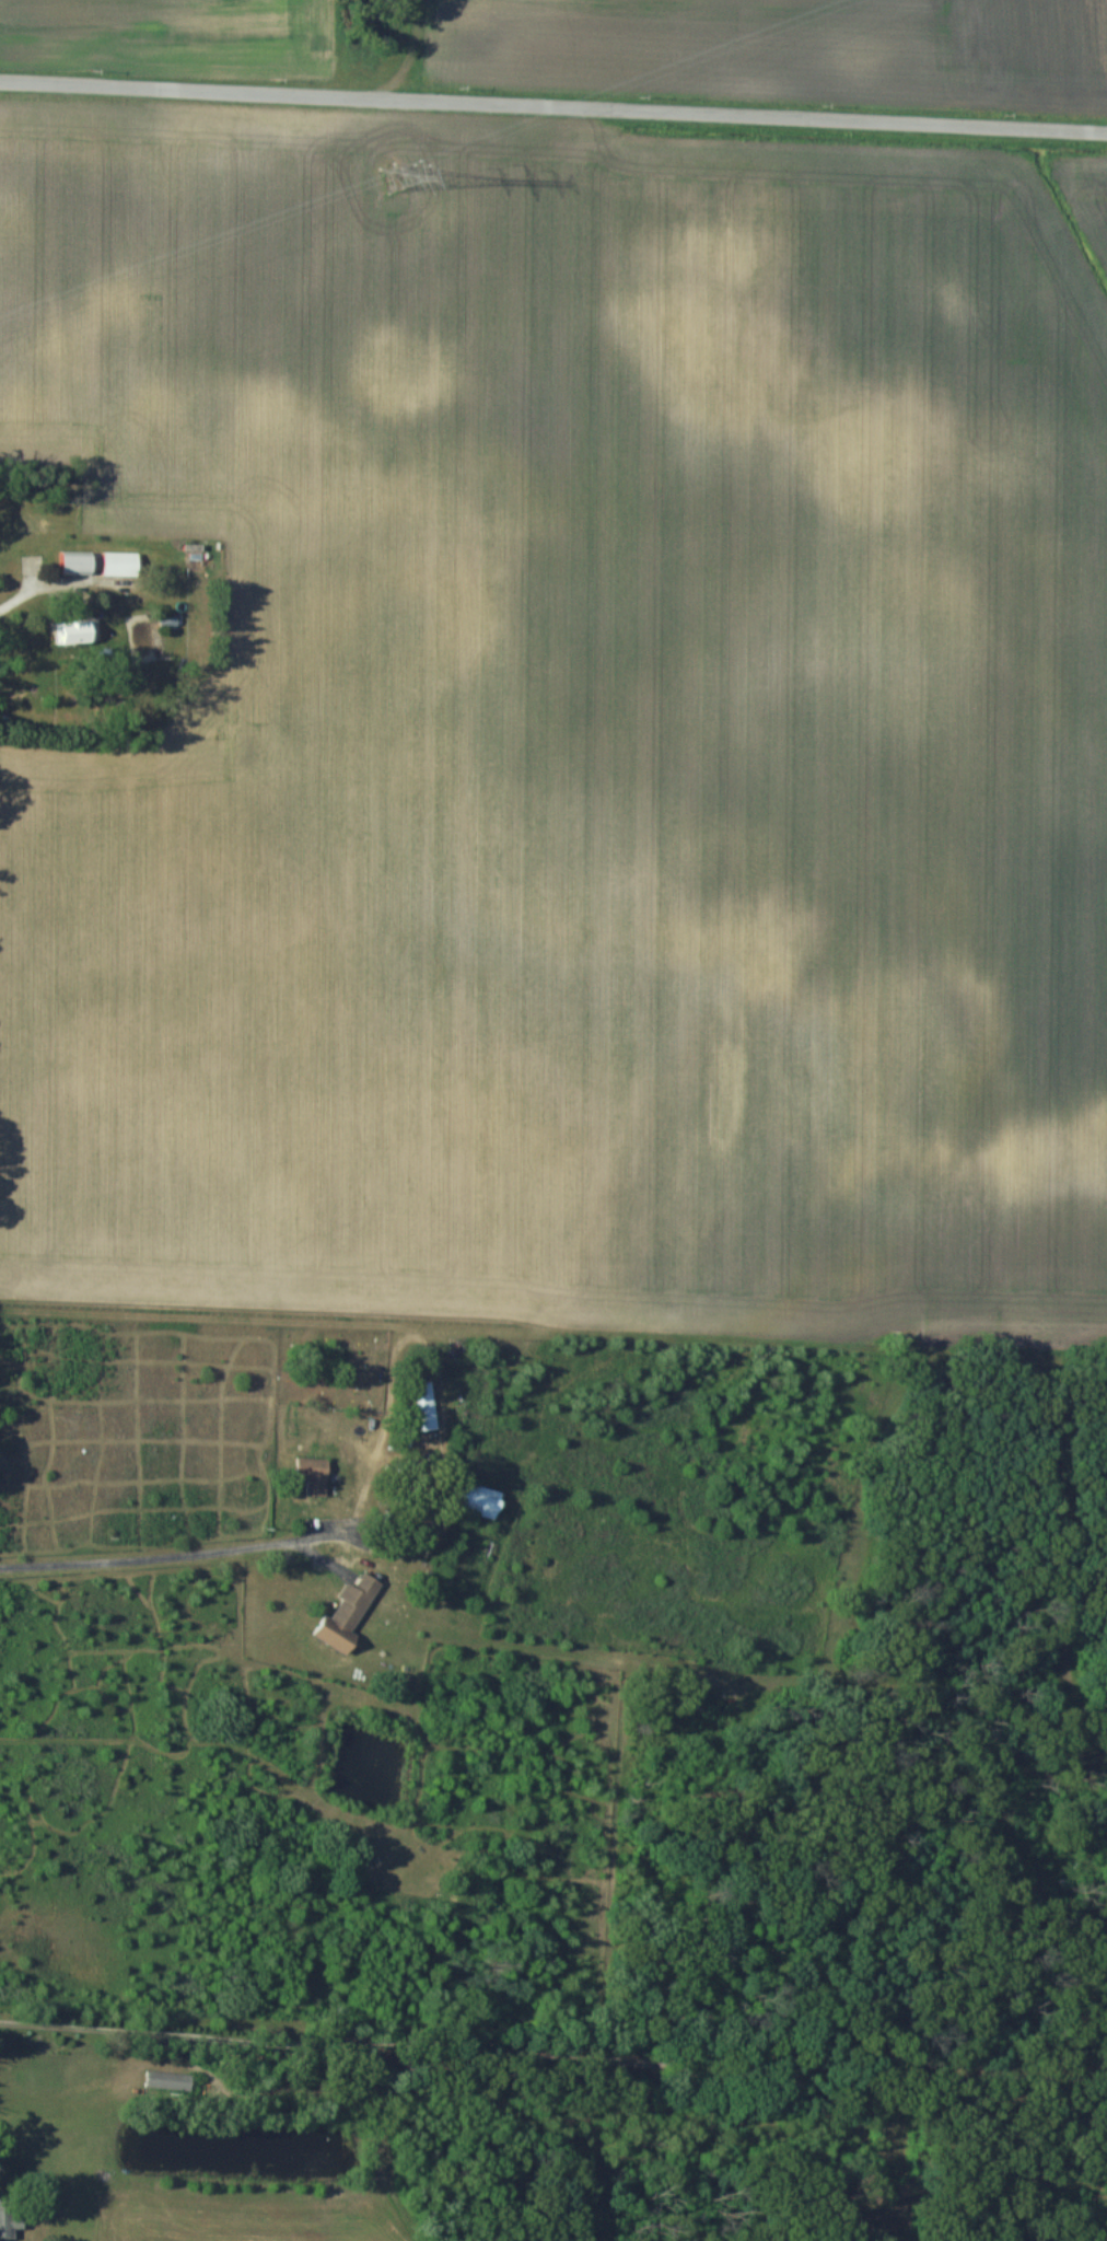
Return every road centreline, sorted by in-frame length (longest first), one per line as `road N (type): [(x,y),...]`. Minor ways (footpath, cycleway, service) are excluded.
road 1 (residential): [(0,87),(1106,126)]

